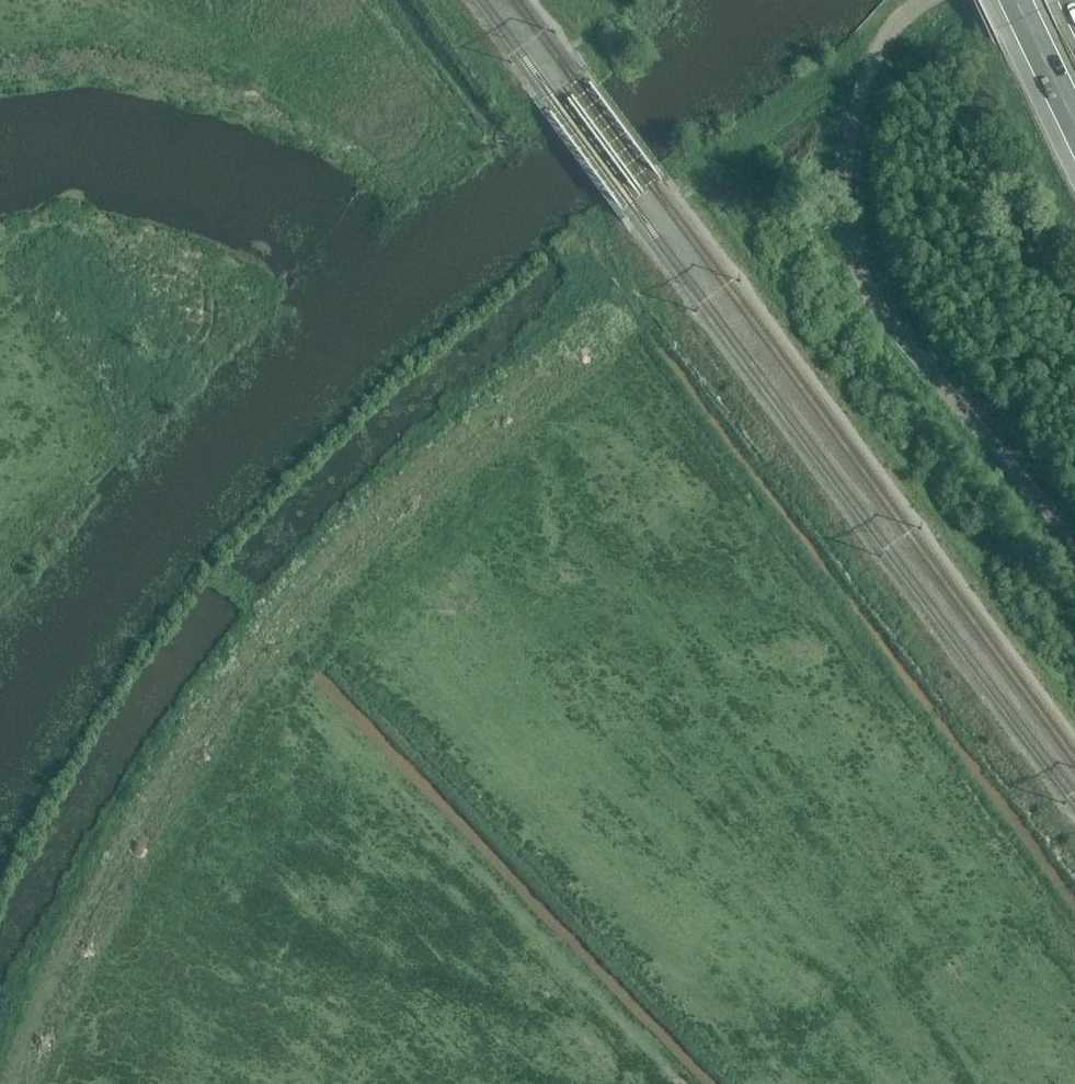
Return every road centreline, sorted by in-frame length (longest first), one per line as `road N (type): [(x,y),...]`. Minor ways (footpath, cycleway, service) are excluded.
road 1 (unclassified): [(1074,543),(899,336),(856,255),(846,162),(859,98),(888,37),(928,0)]
road 2 (motorway): [(1015,0),(1074,122)]

